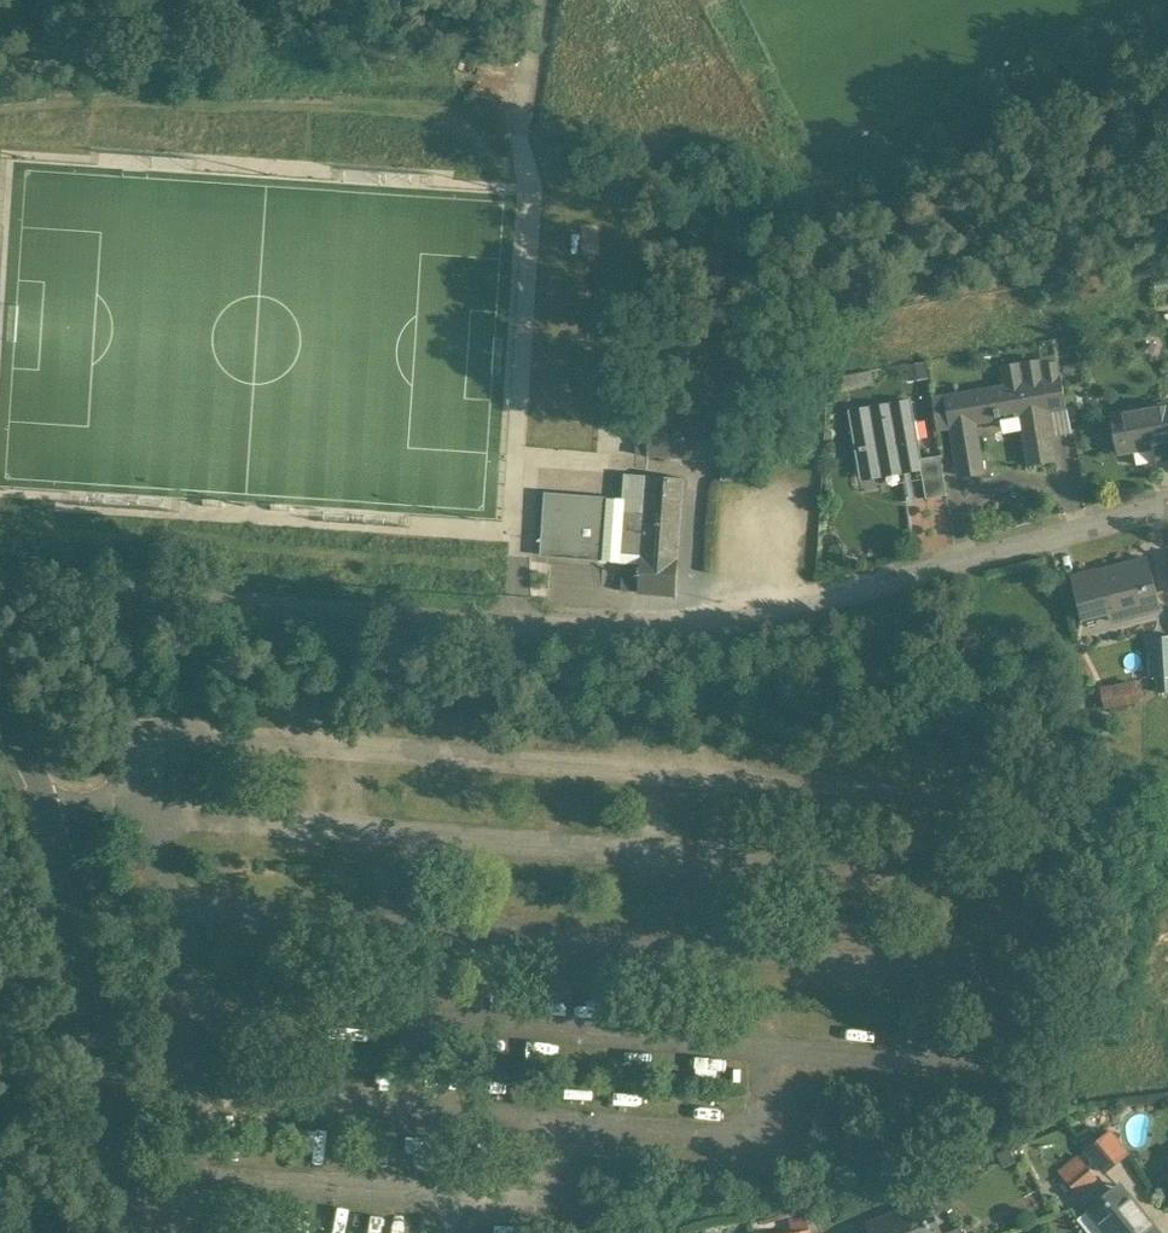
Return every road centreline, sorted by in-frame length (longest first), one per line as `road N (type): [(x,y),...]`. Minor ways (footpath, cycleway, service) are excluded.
road 1 (track): [(815,605),(664,630),(0,575)]
road 2 (residential): [(0,723),(20,742),(46,818),(136,1232)]
road 3 (residential): [(1167,506),(815,605)]

